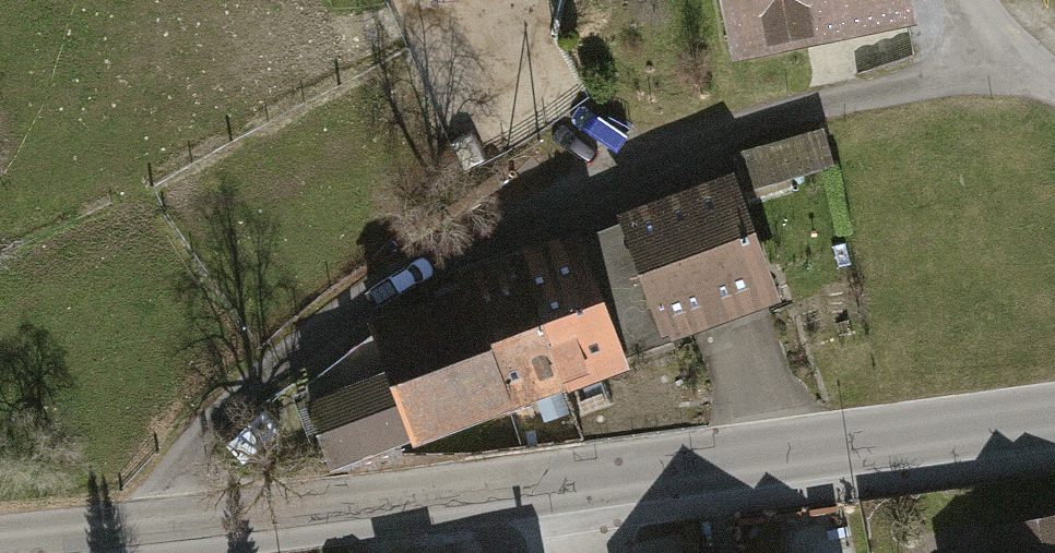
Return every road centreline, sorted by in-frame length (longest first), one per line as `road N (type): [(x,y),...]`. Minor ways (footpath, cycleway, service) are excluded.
road 1 (unclassified): [(986,46),(922,83),(781,113),(622,169),(421,268),(268,374),(181,462),(141,535)]
road 2 (tertiary): [(141,535),(1054,414)]
road 3 (tertiary): [(0,551),(141,535)]

